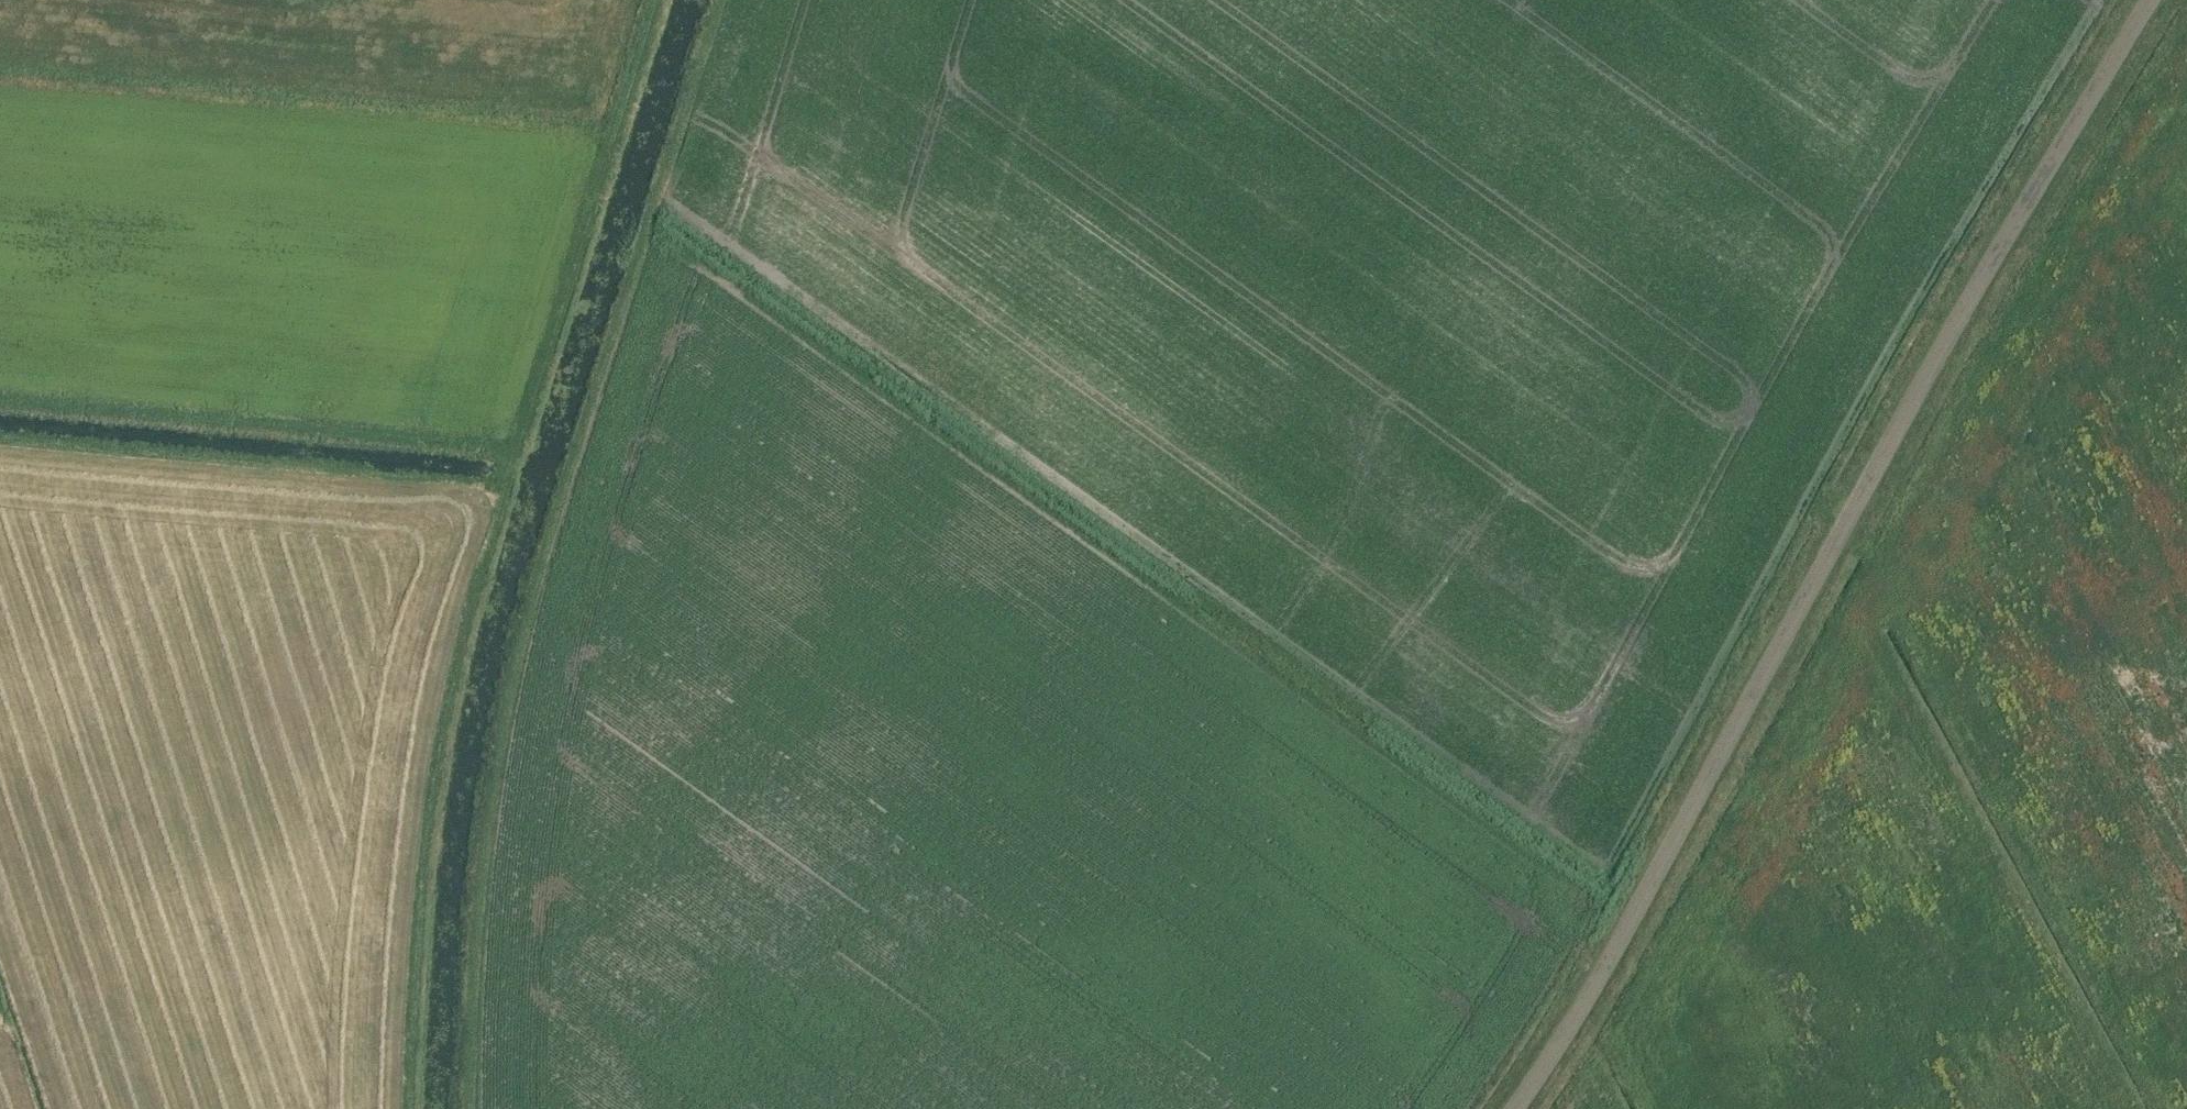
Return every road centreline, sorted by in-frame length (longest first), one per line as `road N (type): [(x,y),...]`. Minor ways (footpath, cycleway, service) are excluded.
road 1 (unclassified): [(1513,1108),(1591,987),(1974,288),(2149,0)]
road 2 (track): [(657,0),(461,648),(428,829),(410,1108)]

